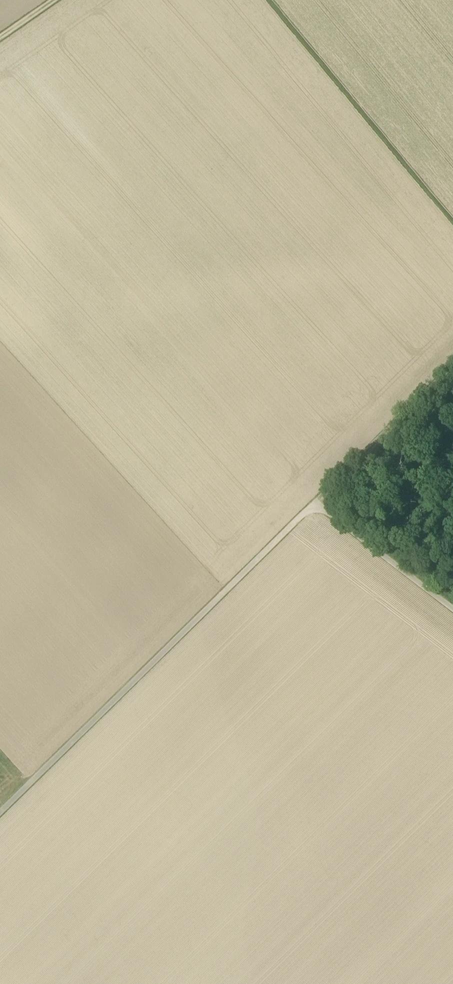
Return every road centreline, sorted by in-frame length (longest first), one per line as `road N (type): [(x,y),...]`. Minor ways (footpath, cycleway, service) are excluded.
road 1 (track): [(0,812),(314,504),(452,610)]
road 2 (track): [(452,219),(269,0)]

